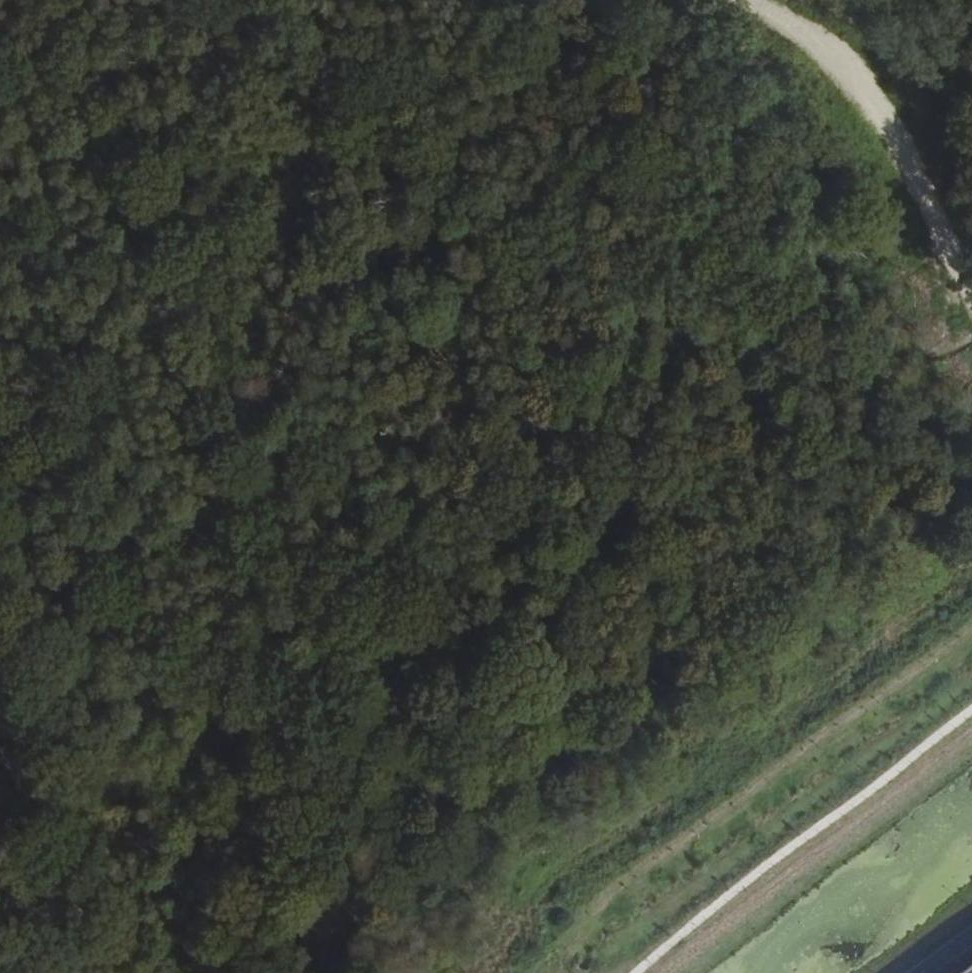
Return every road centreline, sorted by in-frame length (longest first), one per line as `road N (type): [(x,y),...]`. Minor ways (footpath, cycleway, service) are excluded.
road 1 (track): [(719,0),(754,16),(864,102),(971,273)]

